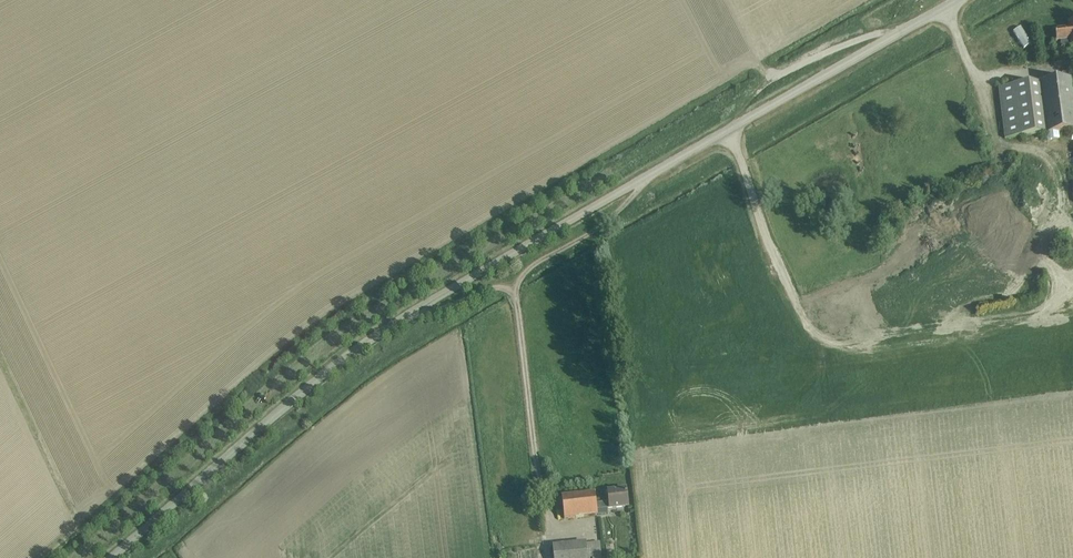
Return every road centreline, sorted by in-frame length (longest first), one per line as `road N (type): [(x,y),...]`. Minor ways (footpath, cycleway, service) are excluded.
road 1 (unclassified): [(109,557),(295,396),(402,319)]
road 2 (unclassified): [(641,181),(967,0)]
road 3 (unclassified): [(641,181),(576,242),(532,264),(514,295),(489,287),(402,319)]
road 4 (unclassified): [(402,319),(641,181)]
road 5 (track): [(979,77),(995,139),(1055,162),(1061,214)]

